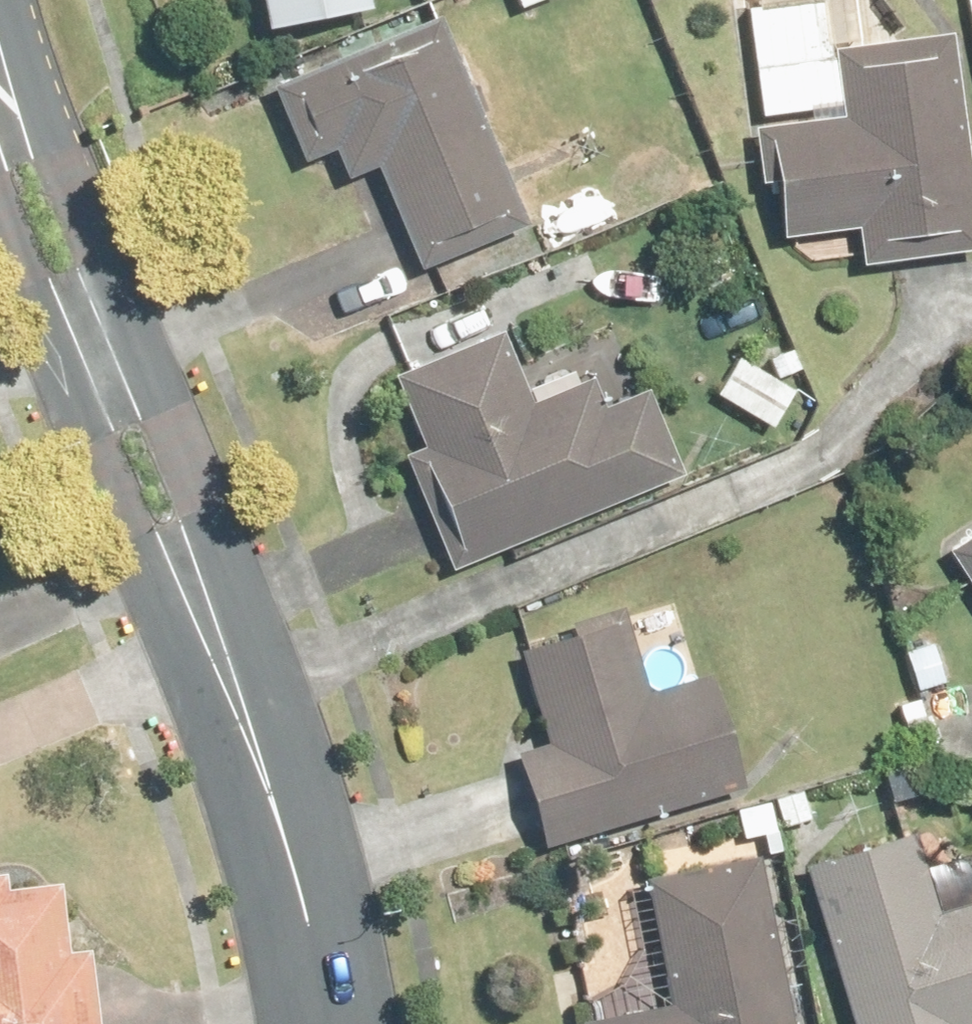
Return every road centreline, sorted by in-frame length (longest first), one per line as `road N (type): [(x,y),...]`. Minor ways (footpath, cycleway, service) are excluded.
road 1 (tertiary): [(0,30),(58,128),(106,265),(196,471),(253,638),(278,842)]
road 2 (tertiary): [(278,842),(149,594),(0,246)]
road 3 (tertiary): [(326,1023),(278,842)]

